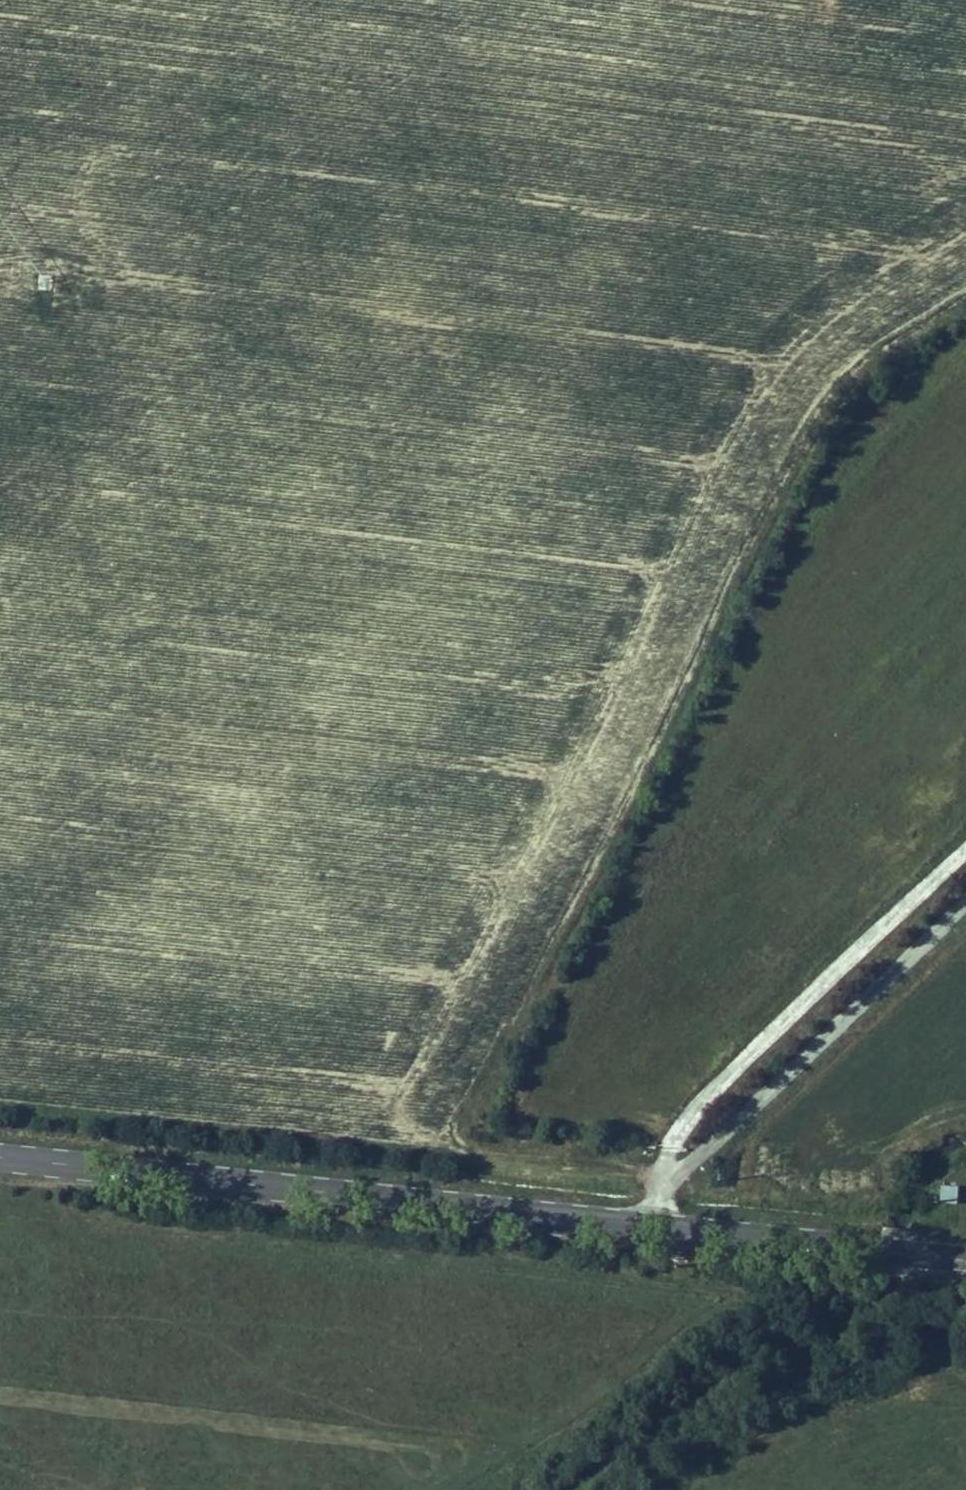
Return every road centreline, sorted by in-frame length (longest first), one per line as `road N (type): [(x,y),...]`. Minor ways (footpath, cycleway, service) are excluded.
road 1 (secondary): [(965,1256),(0,1151)]
road 2 (track): [(965,894),(631,1218),(673,1135),(719,1078),(965,845)]

